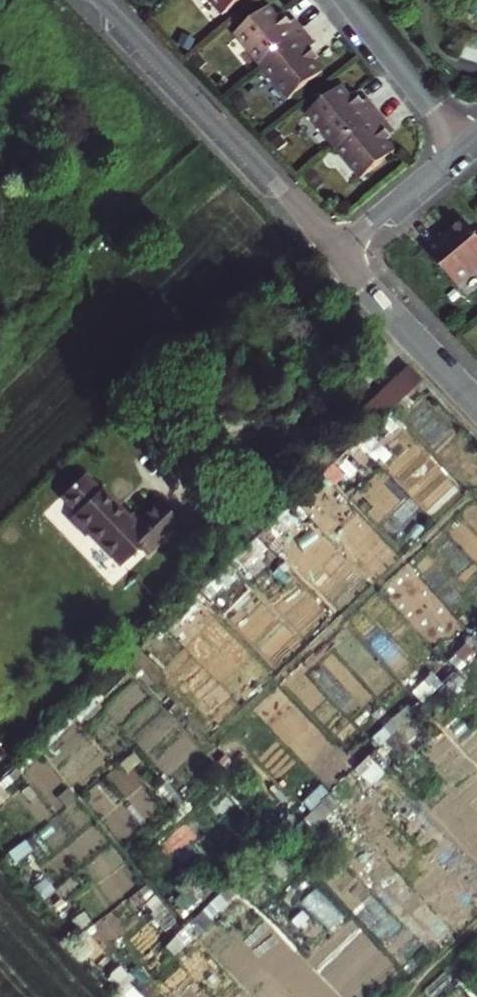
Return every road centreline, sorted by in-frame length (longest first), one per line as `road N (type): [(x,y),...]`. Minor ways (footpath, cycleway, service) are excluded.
road 1 (residential): [(339,257),(94,0)]
road 2 (residential): [(476,403),(339,257)]
road 3 (residential): [(345,0),(466,150)]
road 4 (residential): [(466,150),(339,257)]

